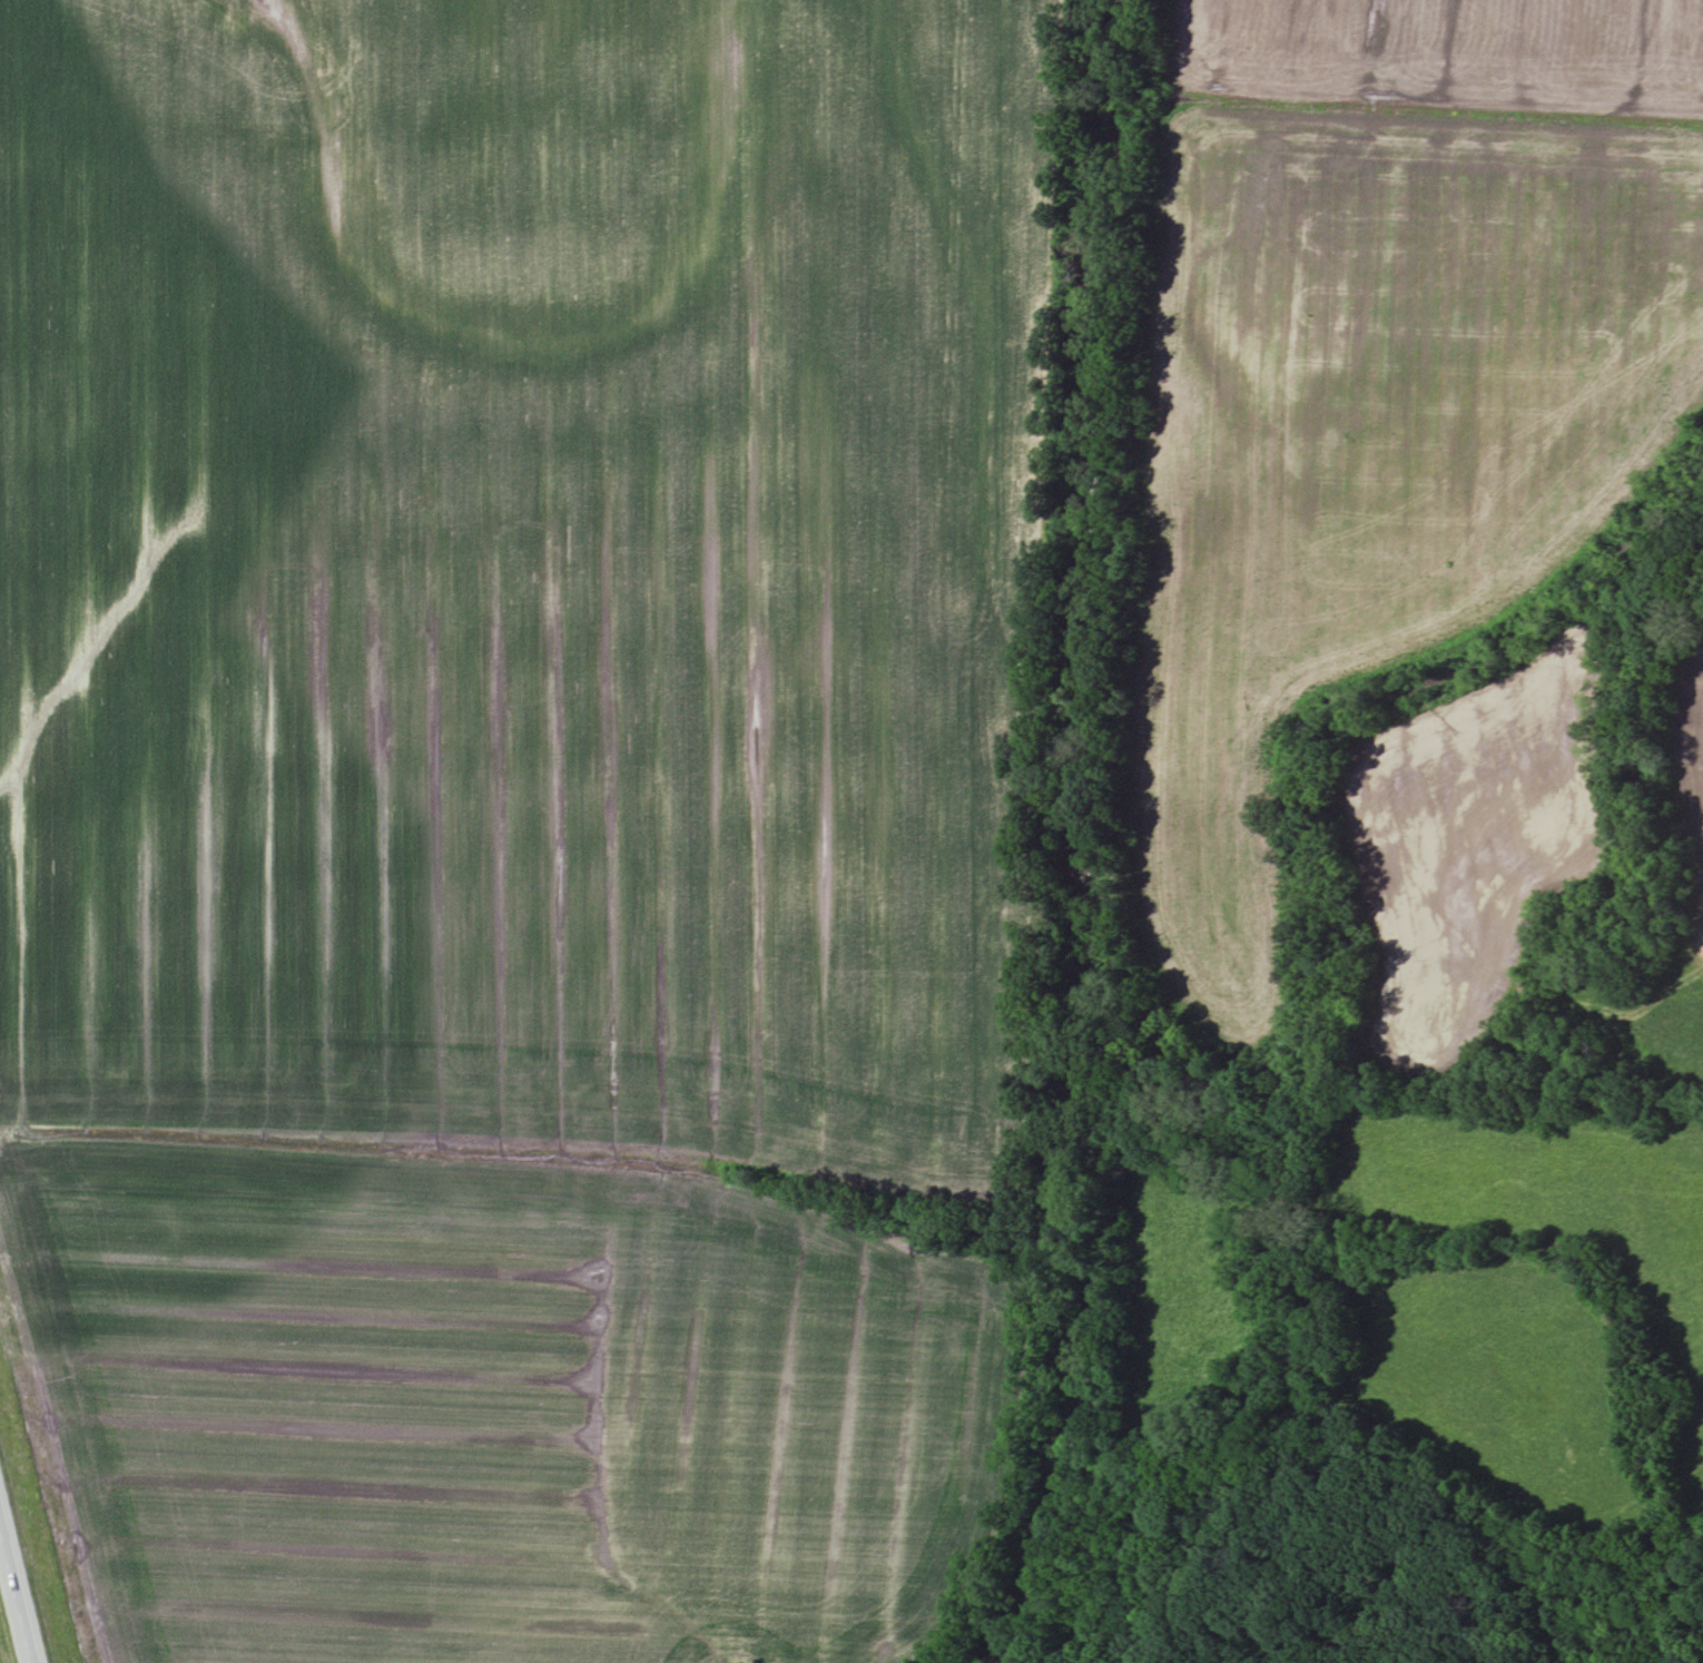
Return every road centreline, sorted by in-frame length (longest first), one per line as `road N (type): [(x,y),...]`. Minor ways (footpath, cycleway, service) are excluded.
road 1 (trunk): [(40,1662),(0,1497)]

